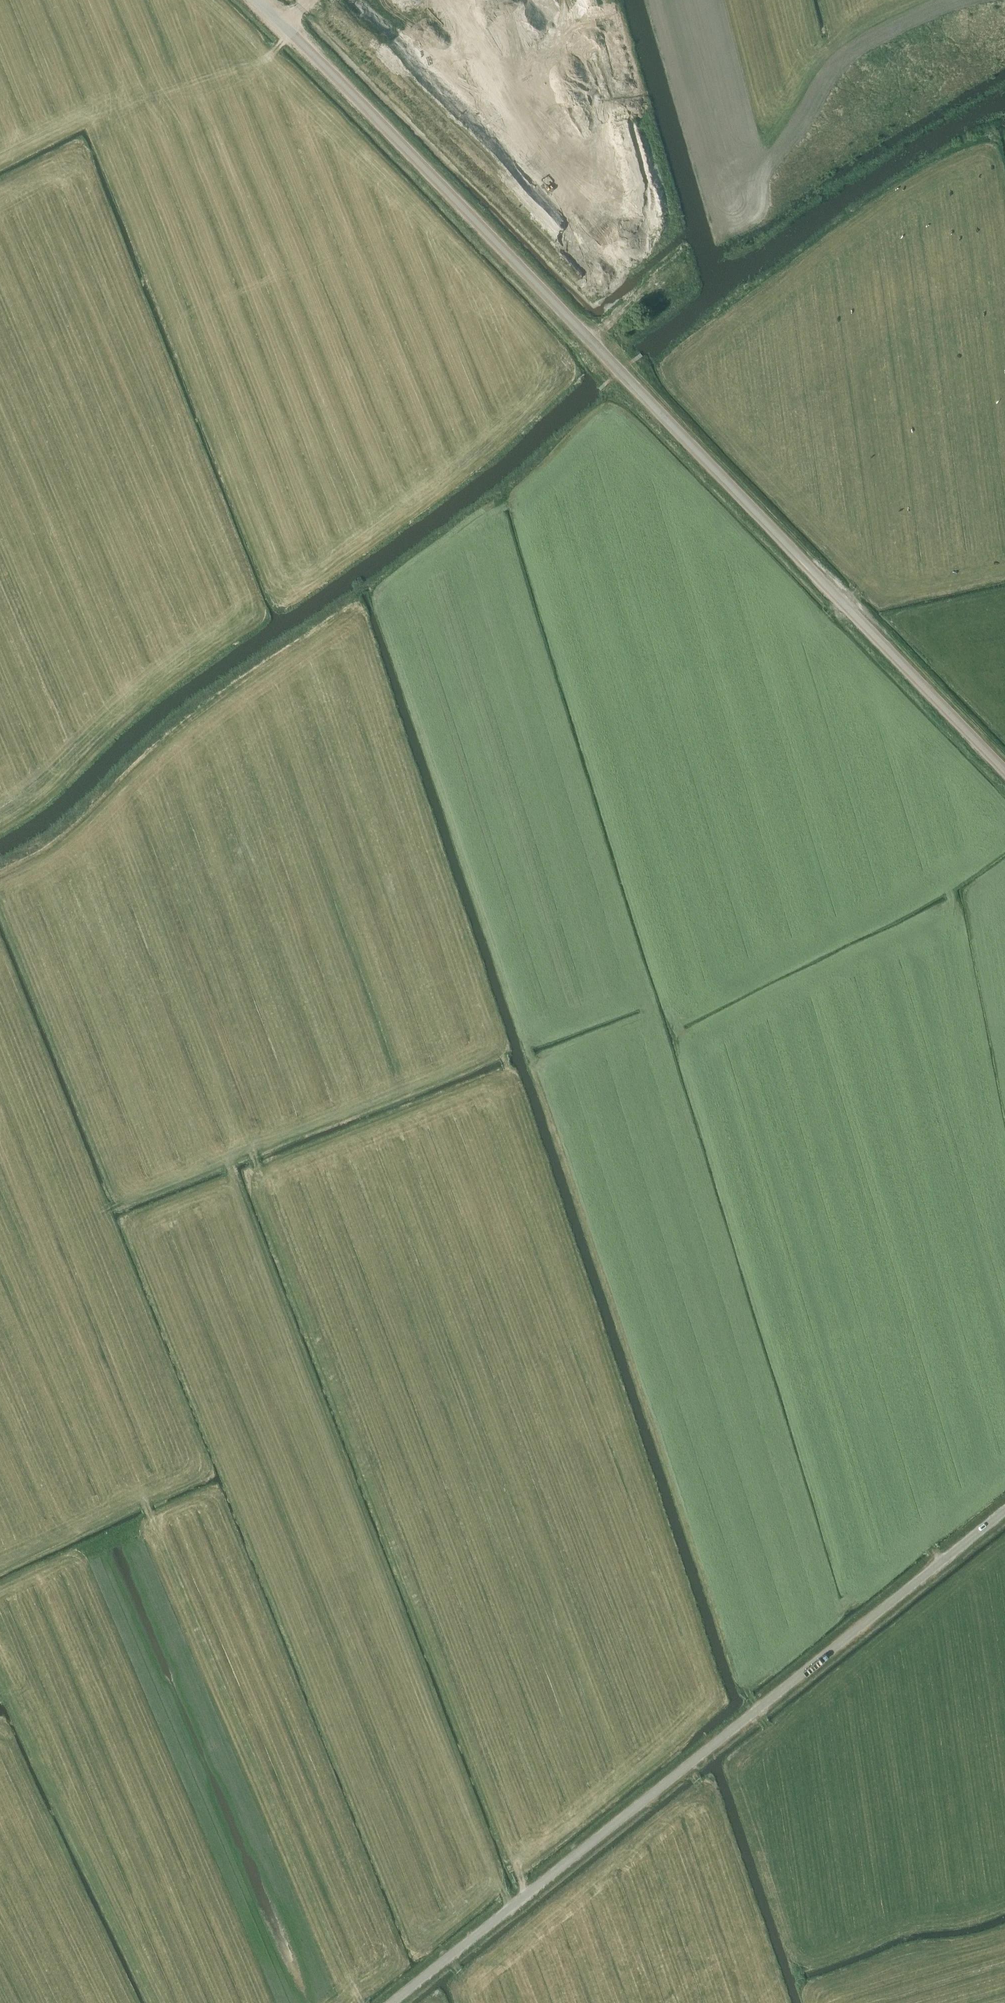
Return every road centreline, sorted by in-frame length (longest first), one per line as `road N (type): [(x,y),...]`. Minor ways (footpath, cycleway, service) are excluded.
road 1 (tertiary): [(1004,771),(257,0)]
road 2 (unclassified): [(392,2002),(1004,1511)]

